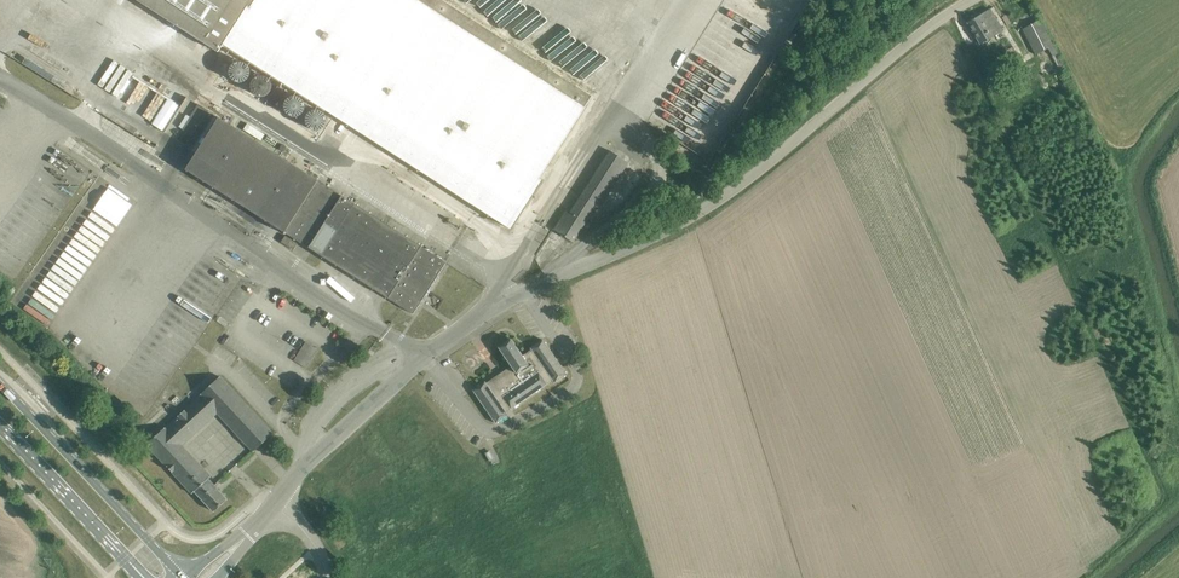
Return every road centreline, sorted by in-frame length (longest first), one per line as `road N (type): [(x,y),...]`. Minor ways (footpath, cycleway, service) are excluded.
road 1 (unclassified): [(277,501),(420,358),(524,291),(722,201),(908,42),(970,0)]
road 2 (track): [(1178,98),(1144,143),(1128,183),(1178,400)]
road 3 (primary): [(182,577),(0,385)]
road 4 (primary): [(0,431),(139,577)]

